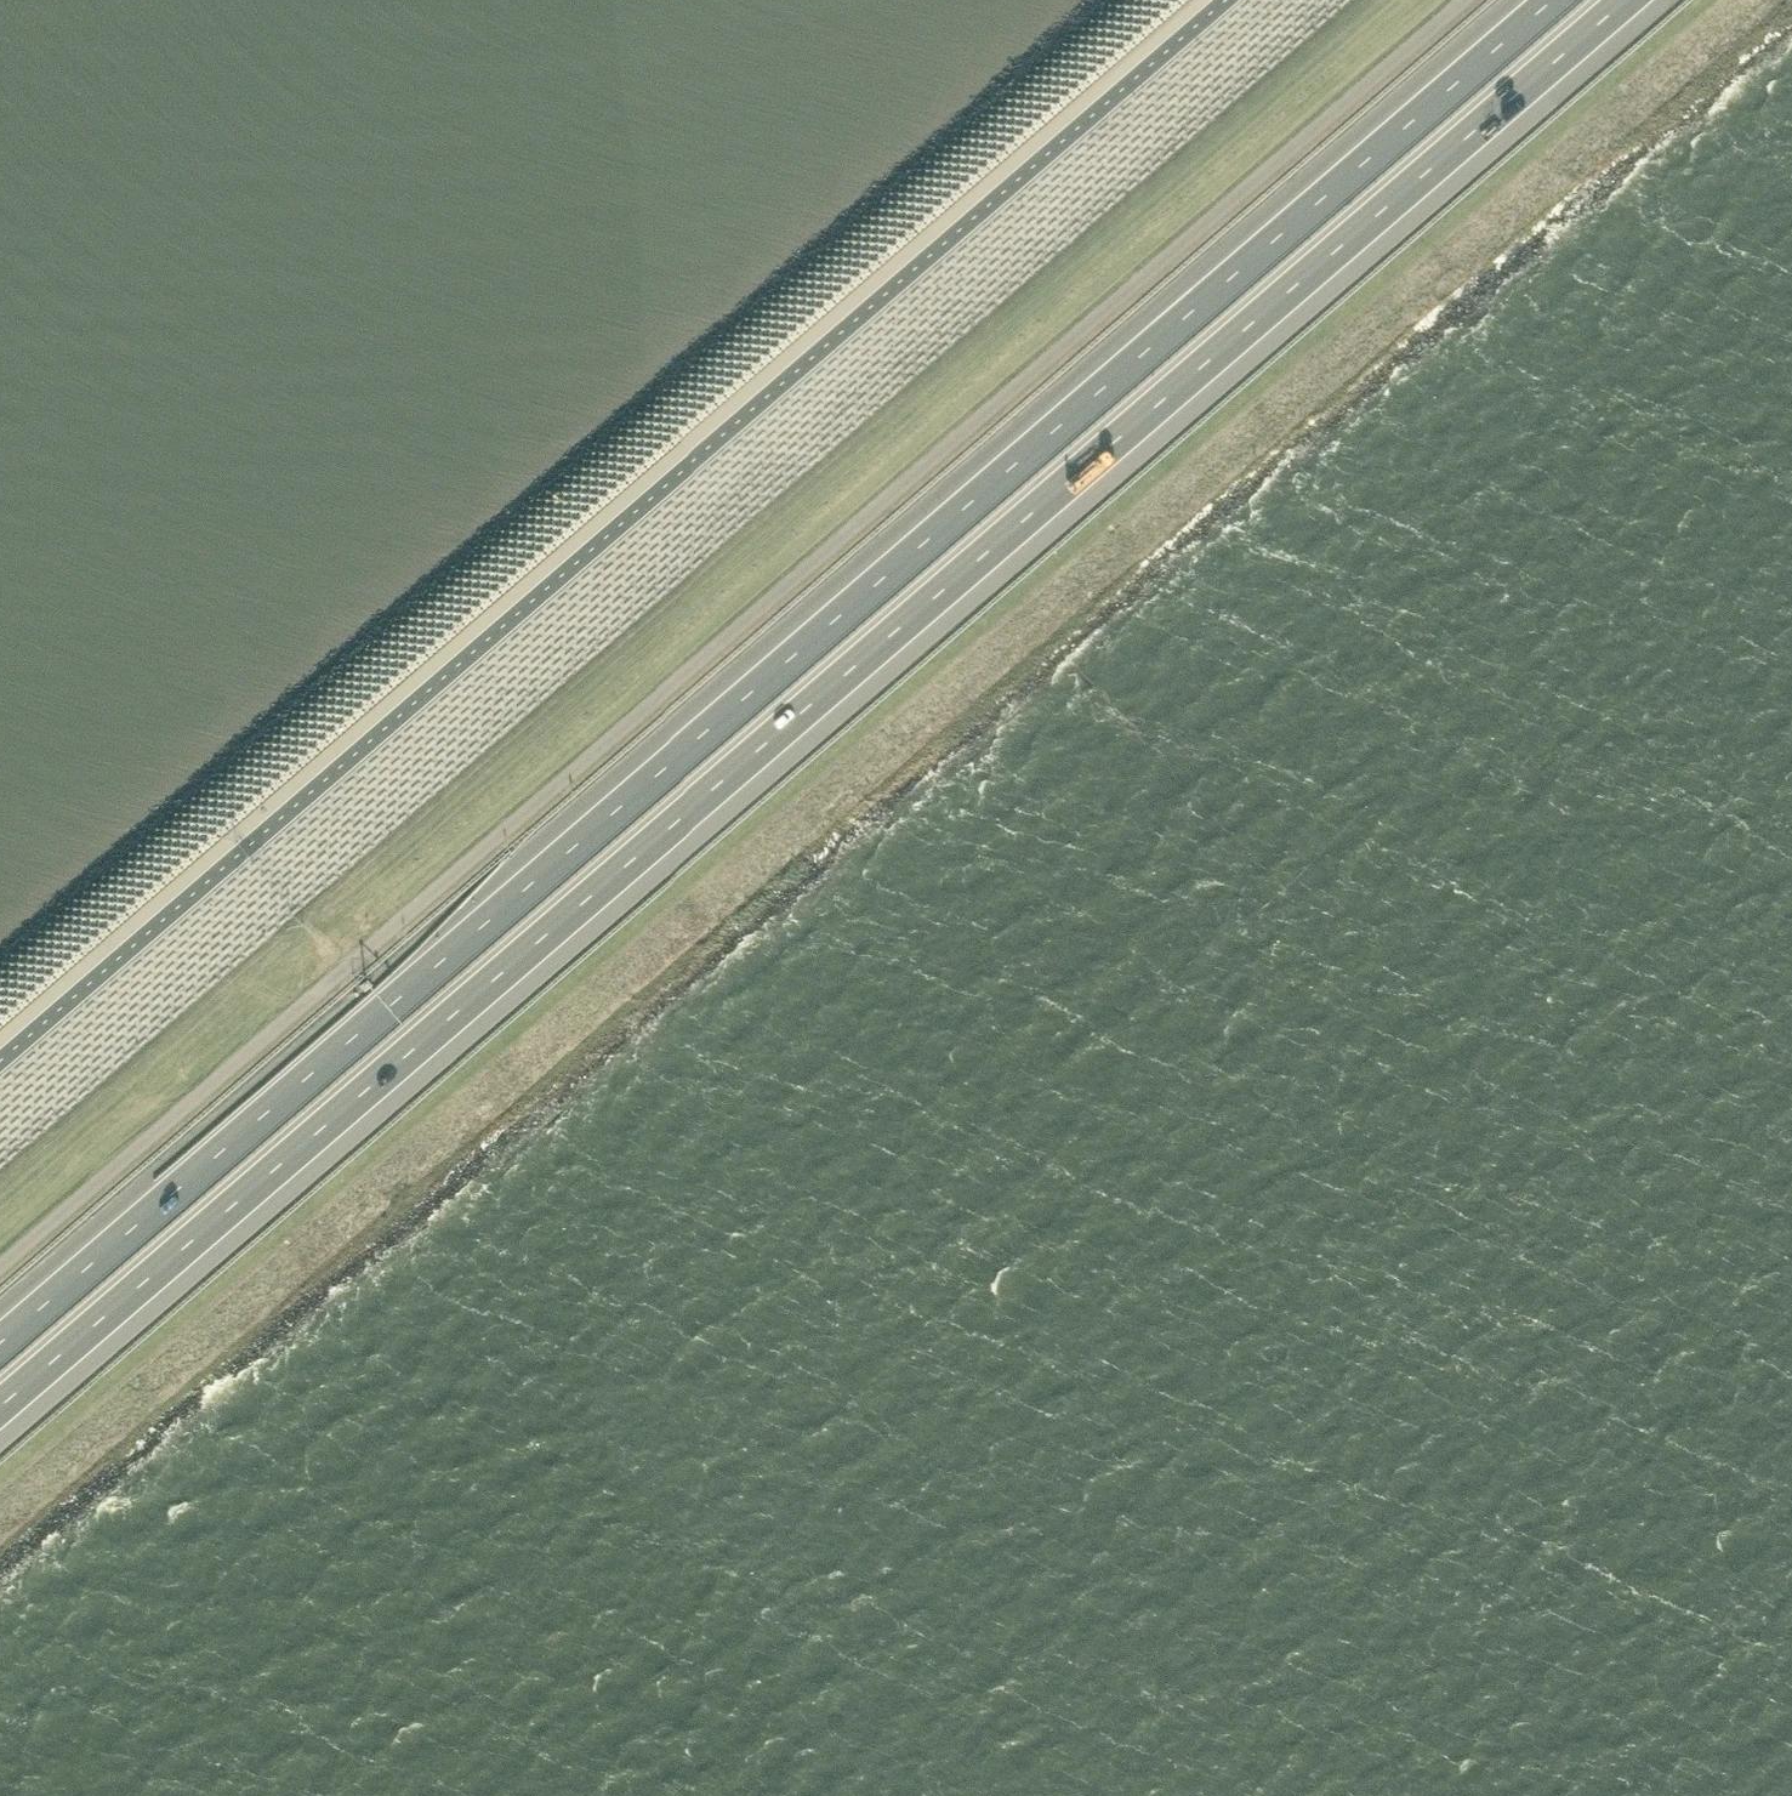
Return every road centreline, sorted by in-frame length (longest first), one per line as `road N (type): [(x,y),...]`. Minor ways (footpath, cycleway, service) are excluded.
road 1 (motorway): [(0,1406),(1628,0)]
road 2 (motorway): [(1554,0),(0,1343)]

